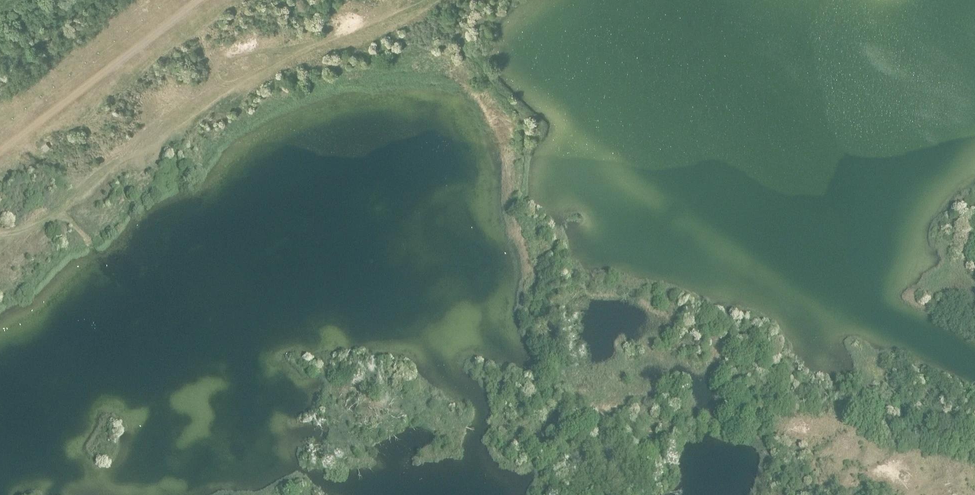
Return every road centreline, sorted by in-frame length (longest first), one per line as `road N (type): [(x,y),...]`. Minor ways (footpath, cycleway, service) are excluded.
road 1 (track): [(0,252),(210,98),(425,0)]
road 2 (track): [(0,152),(201,0)]

